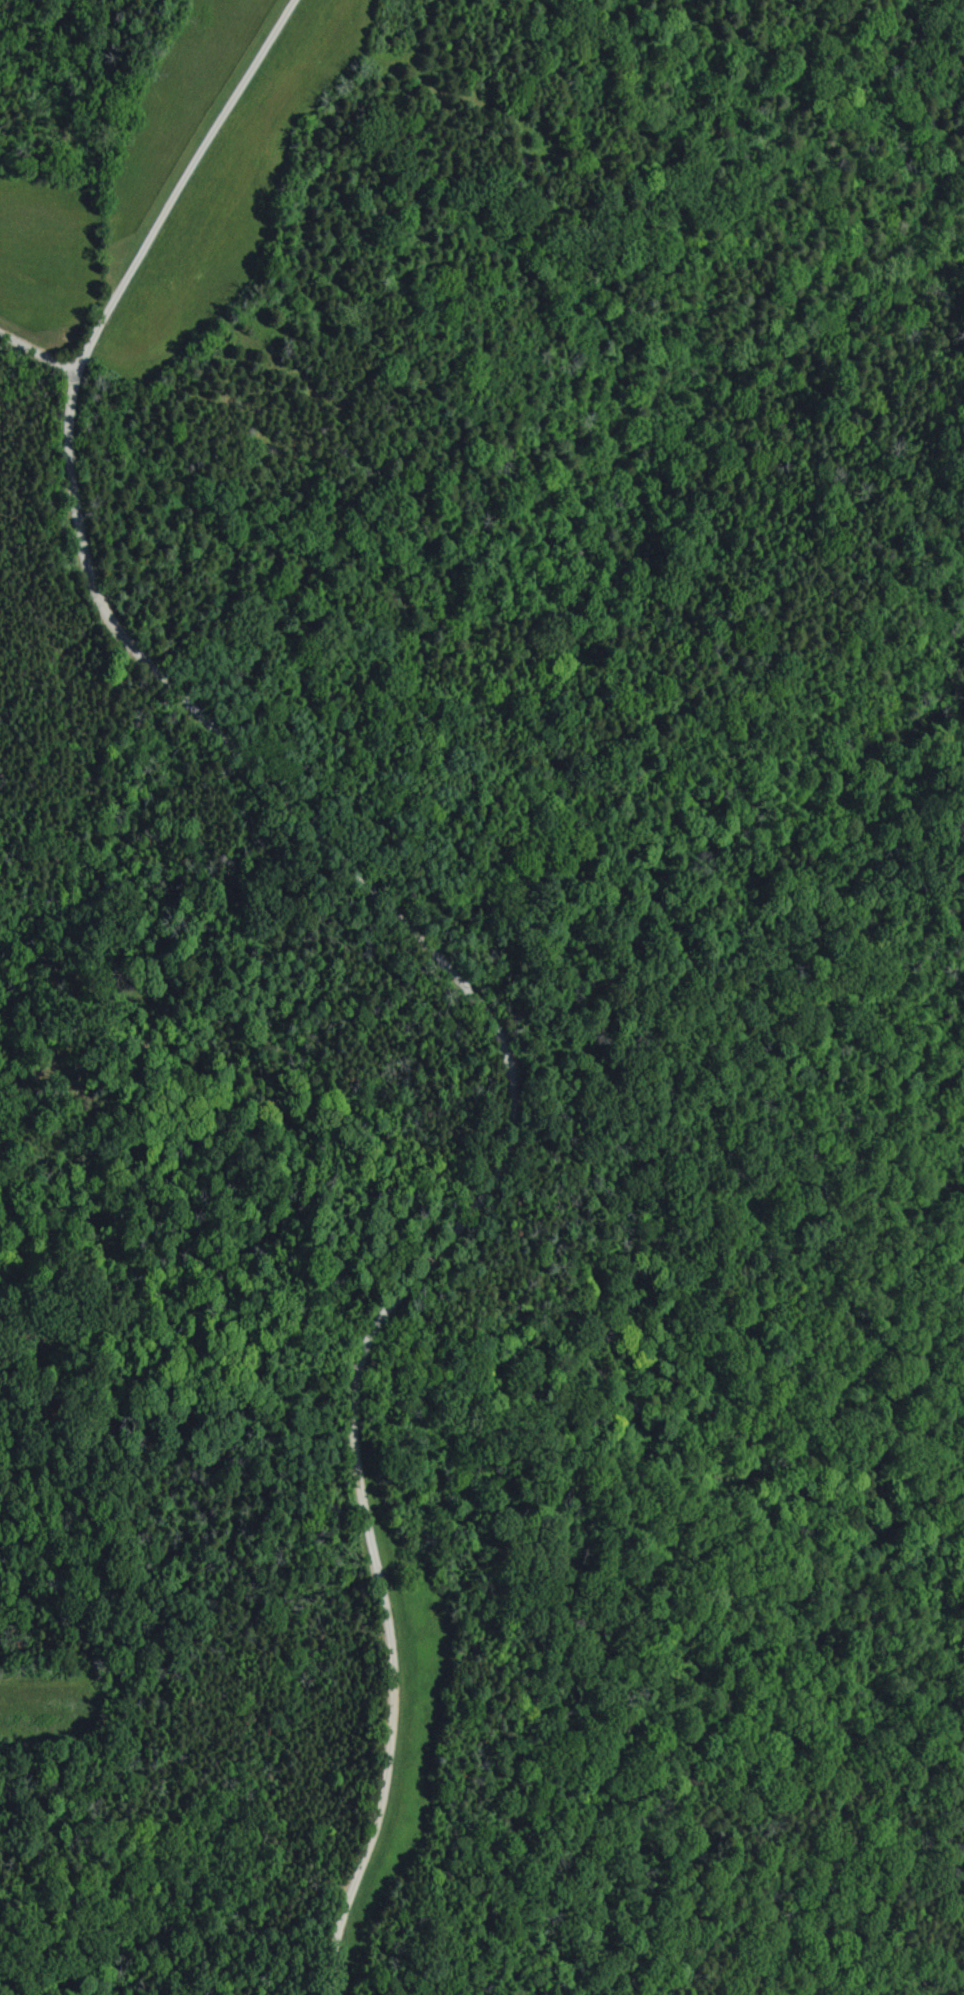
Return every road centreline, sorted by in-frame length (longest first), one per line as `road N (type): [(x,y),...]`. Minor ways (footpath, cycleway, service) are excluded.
road 1 (residential): [(332,1994),(341,1927),(387,1781),(395,1696),(366,1491),(363,1361),(486,1164),(503,1113),(507,1017),(474,966),(204,723),(114,623),(79,531),(66,406),(78,350),(221,97),(286,0)]

